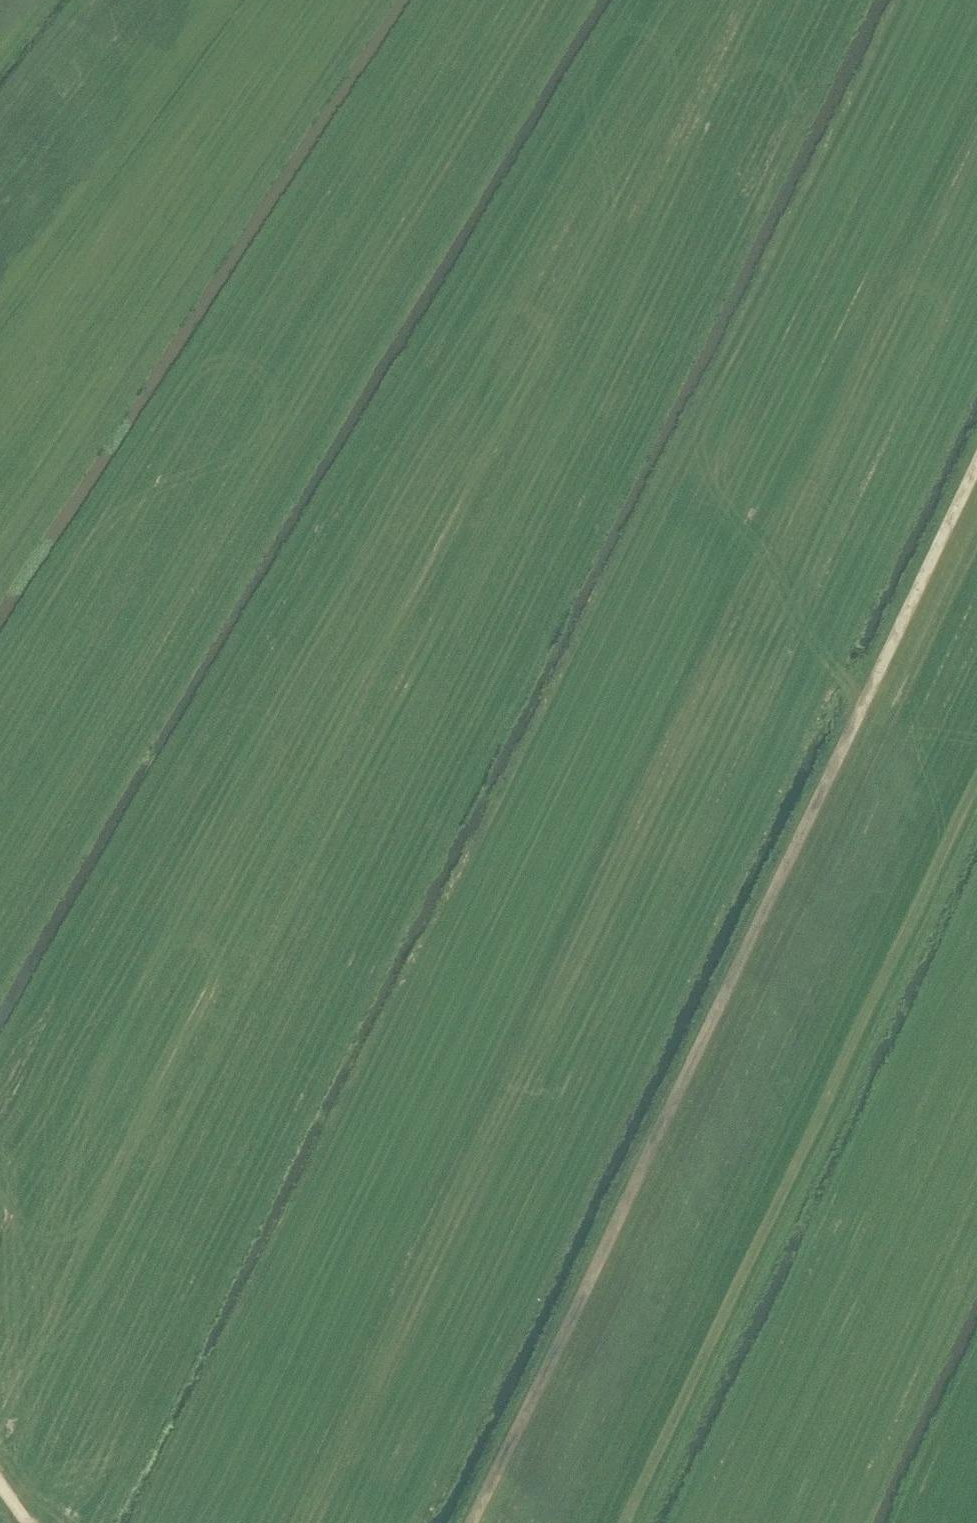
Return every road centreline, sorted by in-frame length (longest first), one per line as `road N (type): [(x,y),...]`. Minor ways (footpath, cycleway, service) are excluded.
road 1 (track): [(976,466),(470,1522)]

